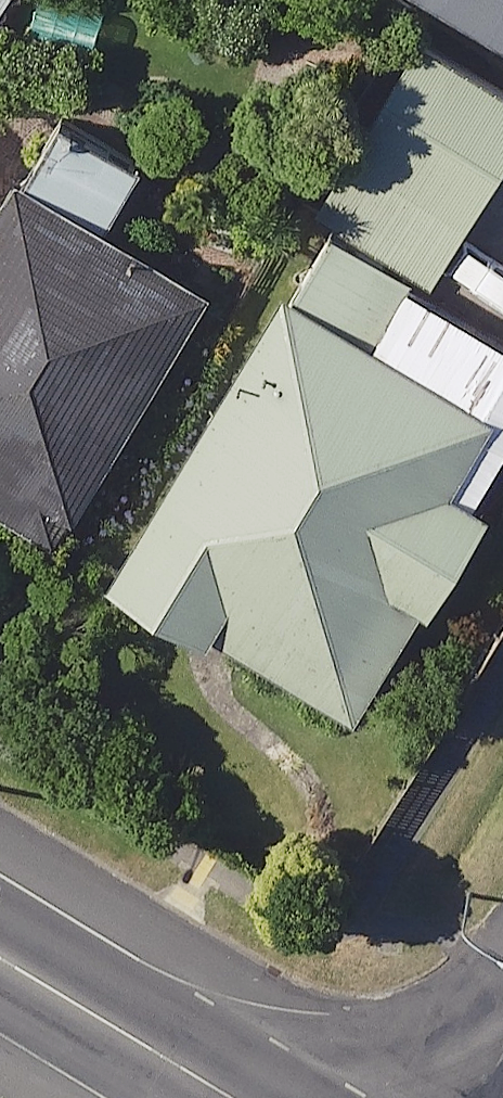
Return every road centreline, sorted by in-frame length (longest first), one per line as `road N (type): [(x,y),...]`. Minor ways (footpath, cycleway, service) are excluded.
road 1 (secondary): [(0,961),(231,1097)]

